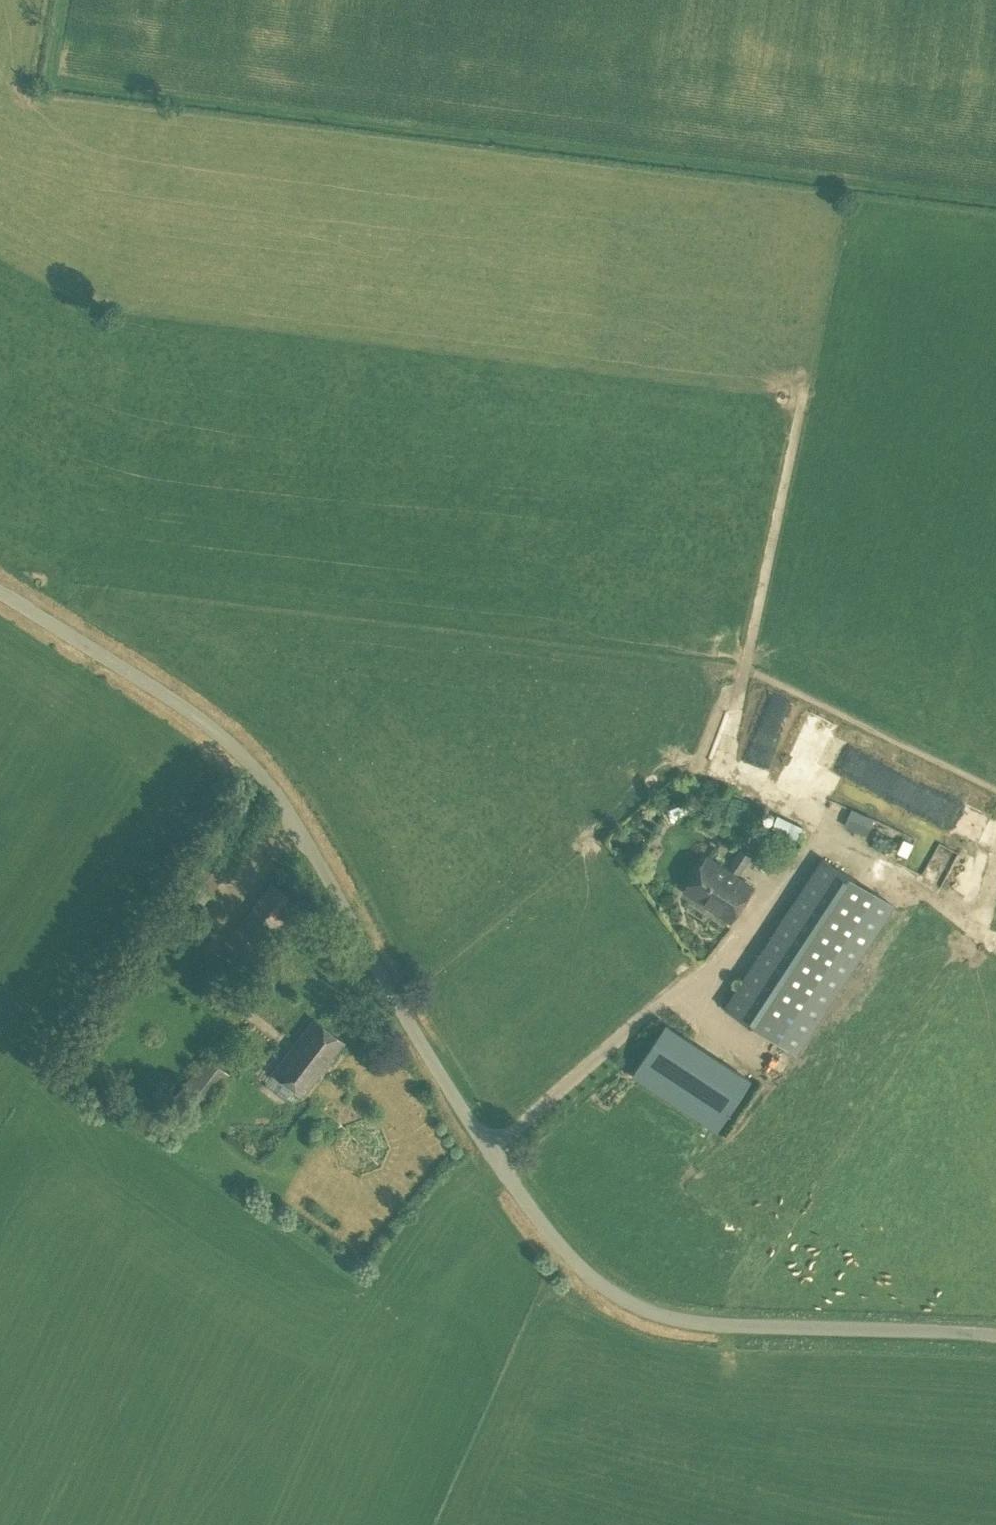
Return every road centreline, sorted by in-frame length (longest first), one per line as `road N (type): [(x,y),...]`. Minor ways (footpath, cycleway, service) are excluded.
road 1 (unclassified): [(0,593),(221,727),(287,807),(450,1090),(581,1271),(658,1319),(713,1332),(995,1338)]

